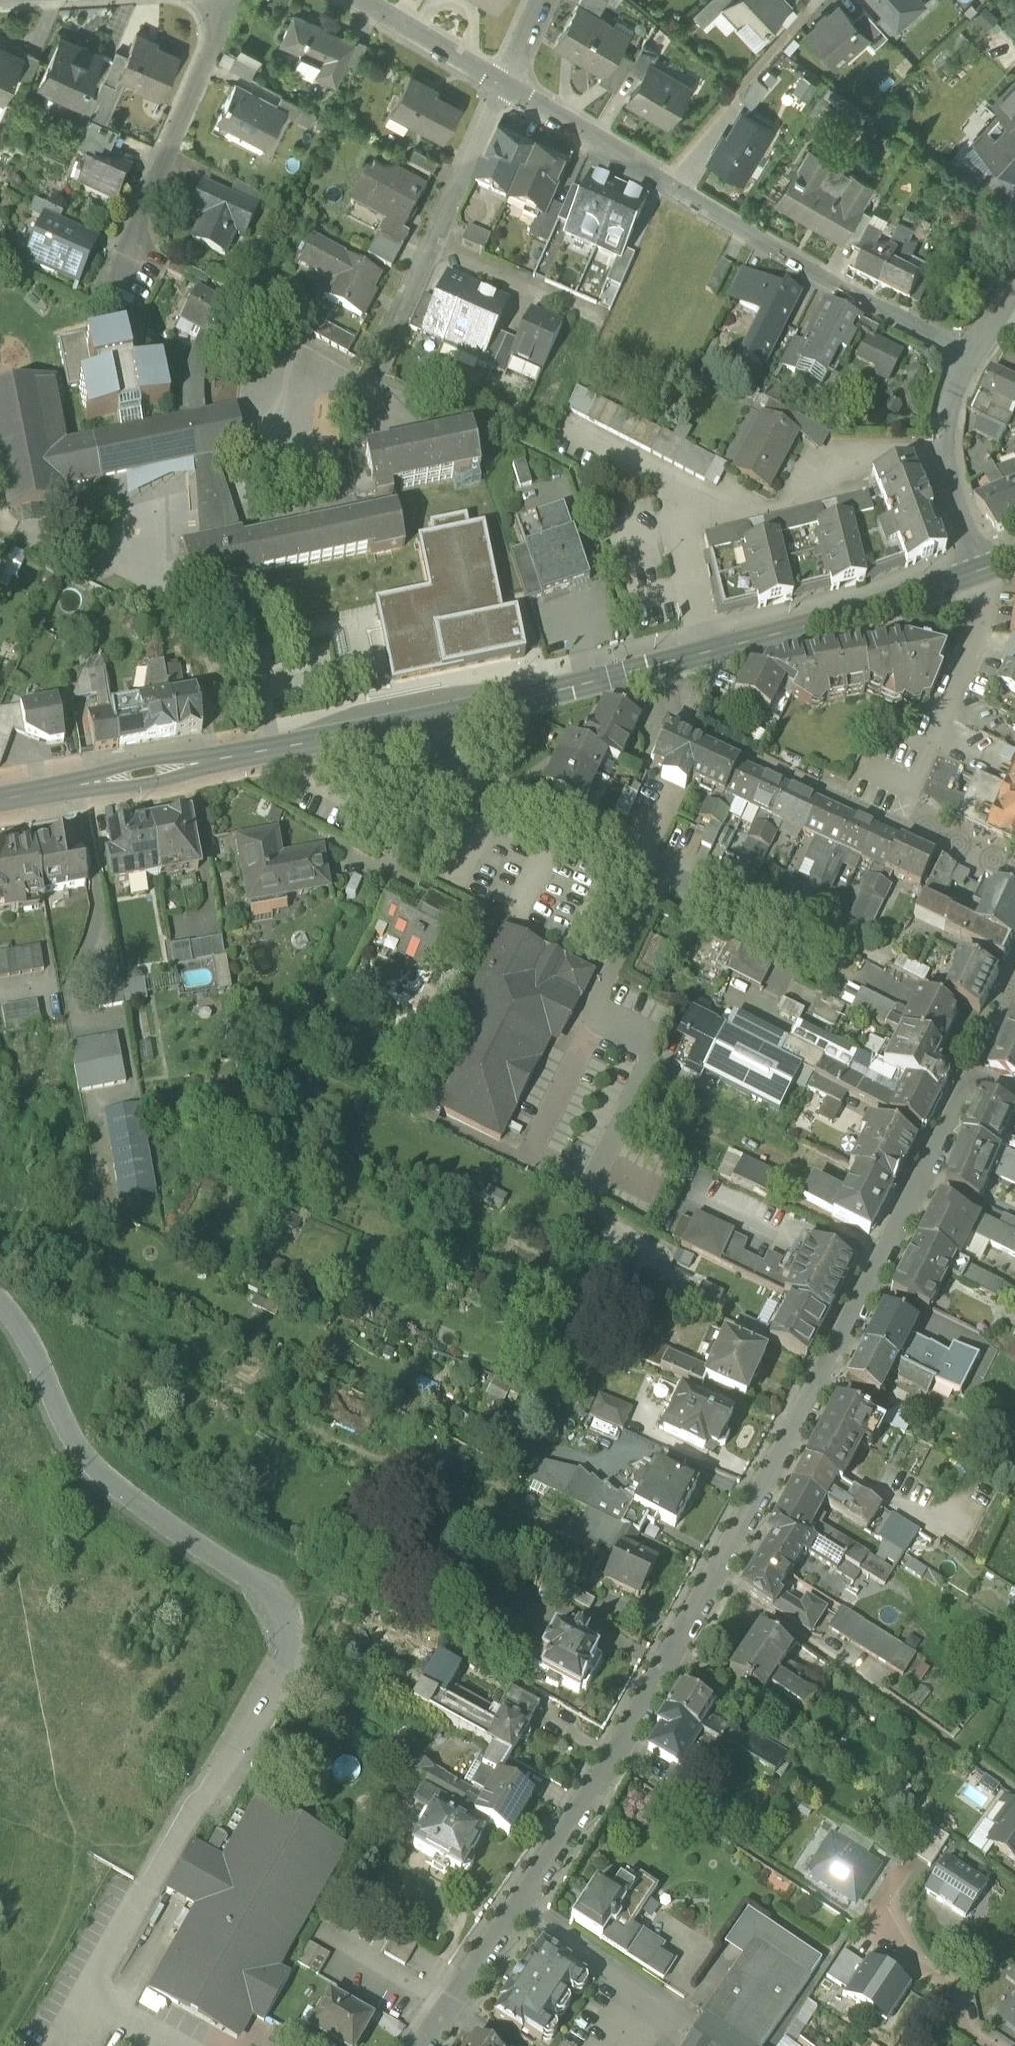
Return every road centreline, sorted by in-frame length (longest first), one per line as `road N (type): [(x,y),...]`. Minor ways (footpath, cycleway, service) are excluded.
road 1 (residential): [(422,2045),(522,1903),(715,1578),(973,1076),(1014,1094)]
road 2 (unclassified): [(0,1311),(85,1466),(283,1605),(292,1658),(150,1886)]
road 3 (secondary): [(982,569),(832,619),(429,720)]
road 4 (residential): [(501,85),(882,309),(971,349)]
road 5 (secondary): [(429,720),(0,799)]
road 6 (residential): [(429,720),(449,776),(792,926)]
road 7 (residential): [(224,0),(112,297)]
road 8 (residential): [(982,569),(986,614),(900,823)]
road 9 (residential): [(982,569),(947,454),(971,349)]
road 10 (residential): [(433,240),(594,311)]
road 11 (residential): [(501,85),(433,240)]
road 12 (residential): [(360,0),(501,85)]
road 13 (residential): [(433,240),(376,362)]

